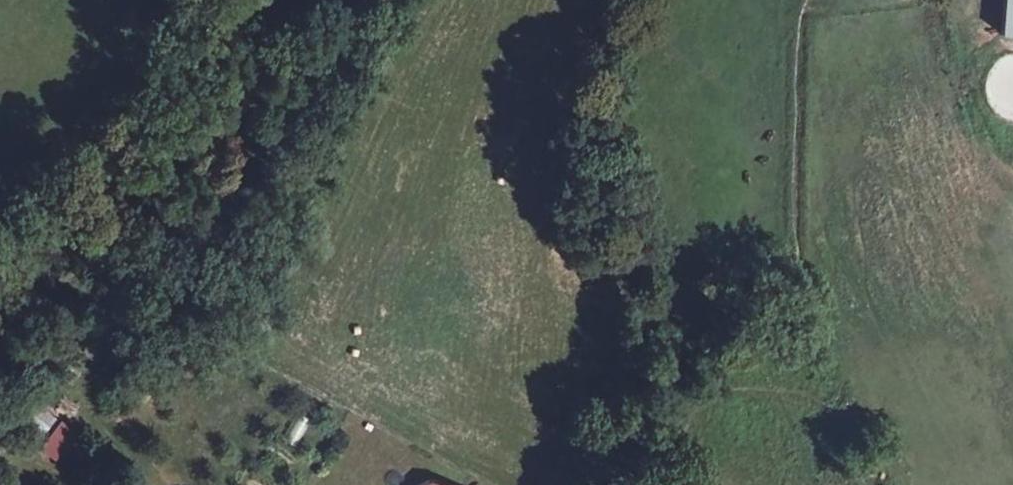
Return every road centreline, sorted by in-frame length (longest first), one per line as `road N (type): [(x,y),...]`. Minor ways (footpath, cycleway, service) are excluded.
road 1 (residential): [(602,484),(656,352),(608,158),(608,108),(646,0)]

